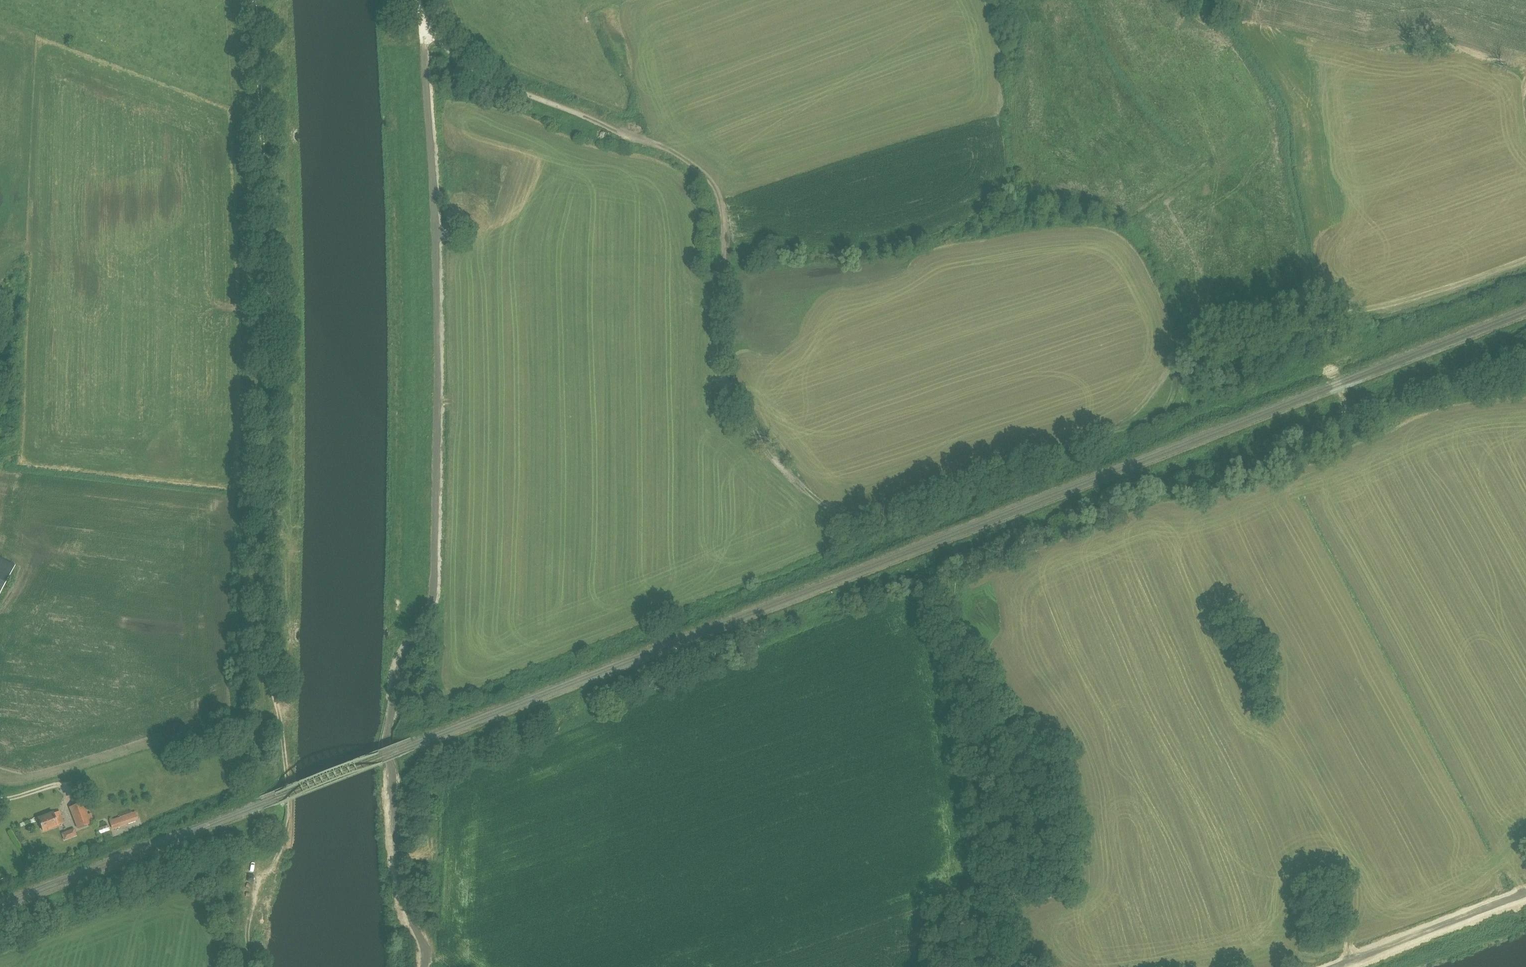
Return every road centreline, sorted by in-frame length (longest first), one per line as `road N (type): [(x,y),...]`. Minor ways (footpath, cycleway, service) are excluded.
road 1 (track): [(243,966),(252,909),(289,822),(280,721),(263,662),(264,288),(254,0)]
road 2 (track): [(424,966),(399,863),(387,732),(434,578),(437,272),(421,5)]
road 3 (track): [(705,188),(724,233),(719,374),(726,398),(789,479),(852,524),(1204,403),(1195,368),(1310,334),(1320,348)]
road 4 (track): [(705,188),(662,152),(474,72),(436,36)]
road 5 (track): [(1525,895),(1336,966)]
road 6 (track): [(1351,412),(1359,424),(1380,429),(1473,398),(1525,397)]

